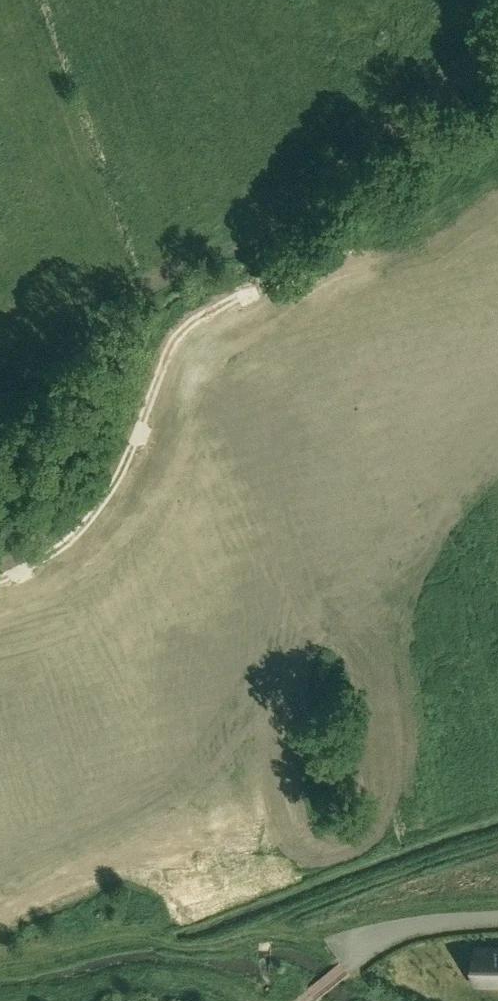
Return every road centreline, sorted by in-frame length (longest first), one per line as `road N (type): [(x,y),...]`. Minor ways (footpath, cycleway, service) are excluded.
road 1 (unclassified): [(497,921),(392,934),(351,961)]

